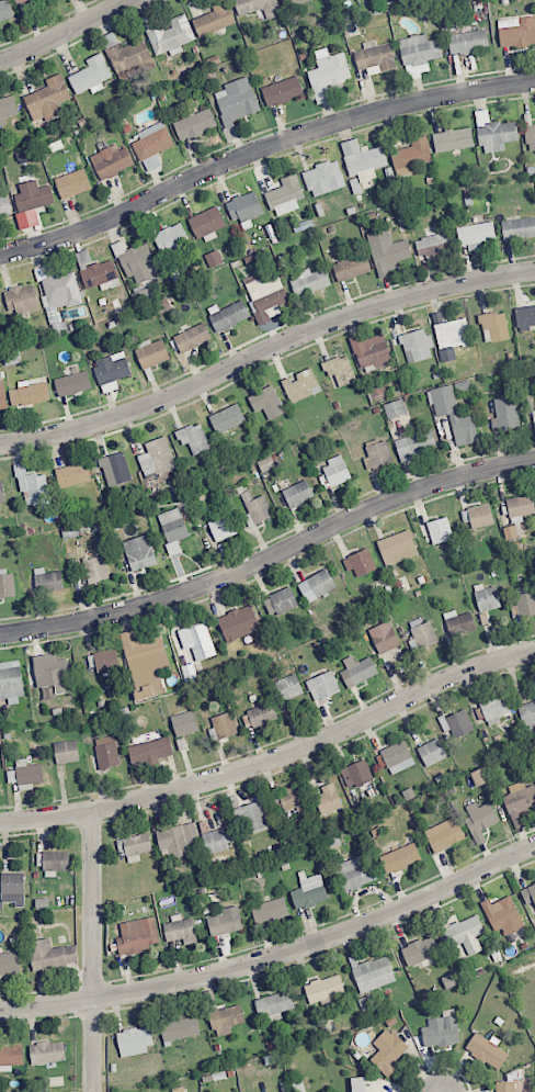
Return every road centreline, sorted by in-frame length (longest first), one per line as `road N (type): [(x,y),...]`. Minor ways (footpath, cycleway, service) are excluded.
road 1 (residential): [(534,82),(356,116),(240,157),(86,232),(0,258)]
road 2 (residential): [(534,459),(453,477),(170,597),(88,622),(0,635)]
road 3 (residential): [(534,648),(469,667),(278,754),(169,791),(0,824)]
road 4 (residential): [(534,843),(365,925),(220,973),(0,1013)]
road 5 (residential): [(534,270),(356,315),(155,404),(0,443)]
road 6 (residential): [(92,1091),(92,809)]
road 7 (residential): [(130,0),(0,60)]

